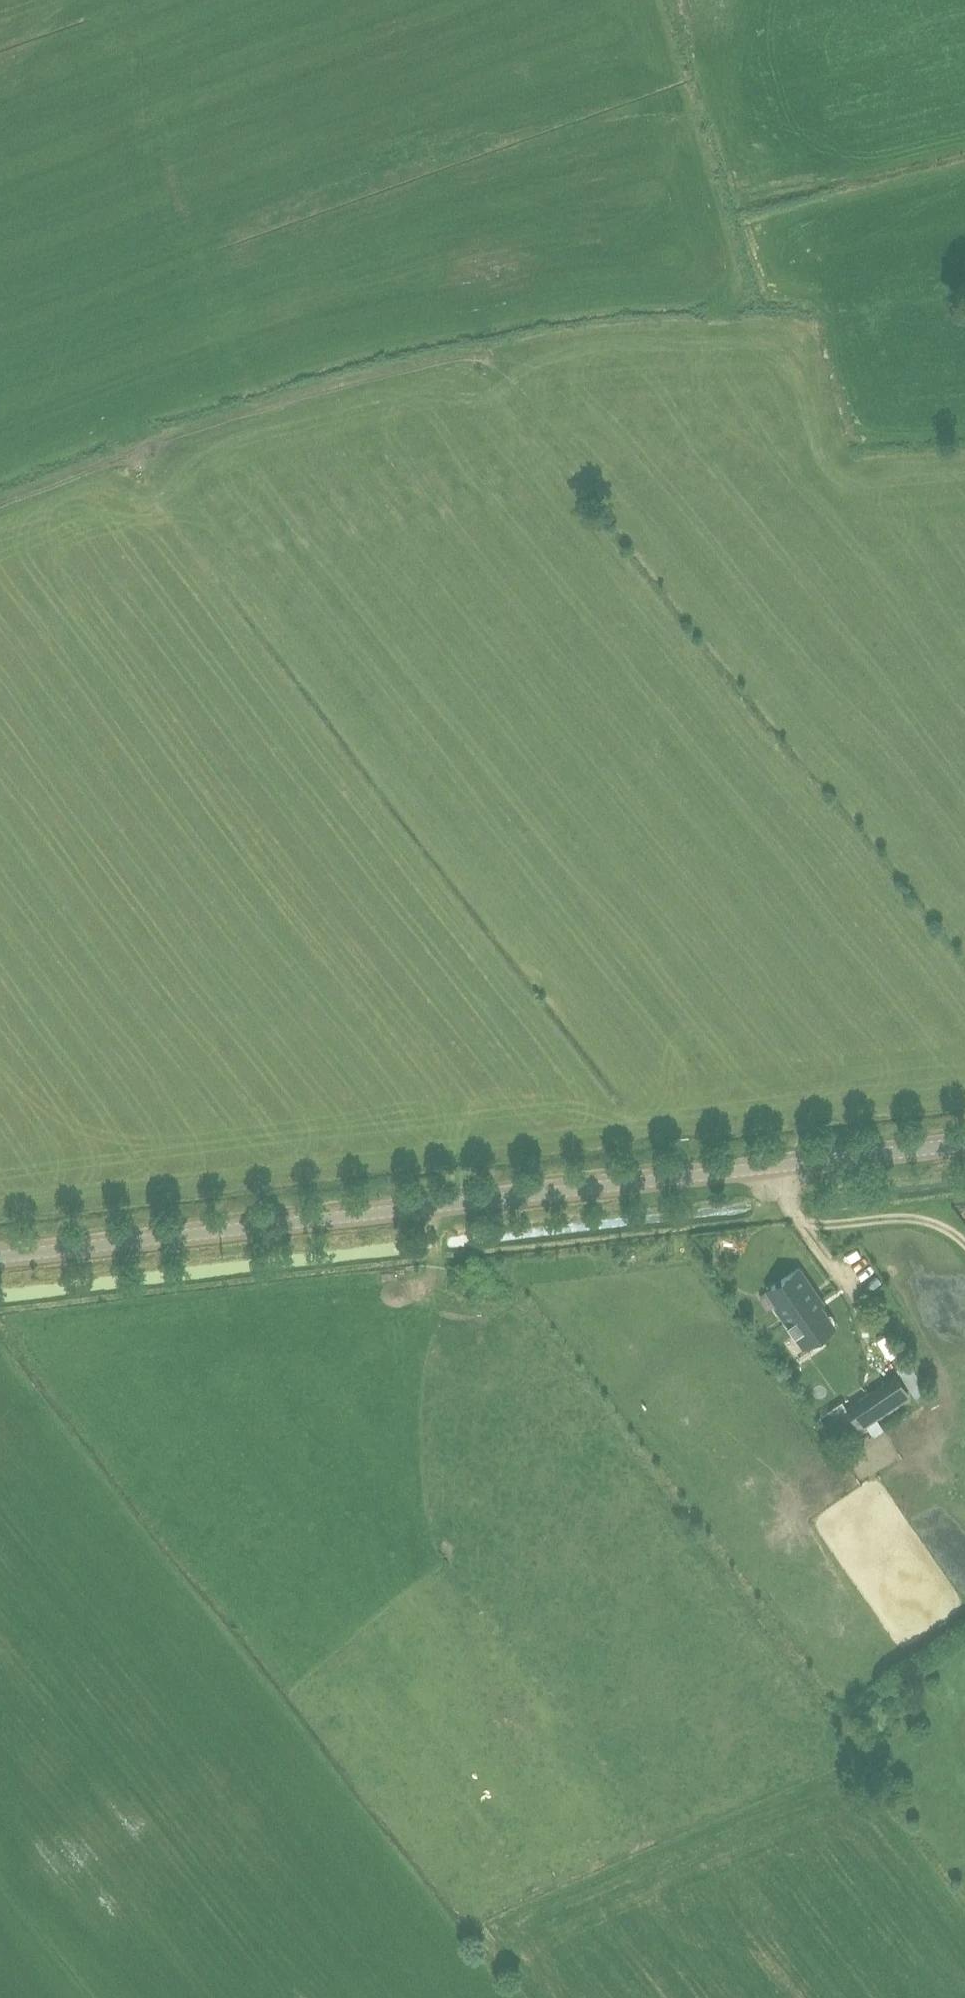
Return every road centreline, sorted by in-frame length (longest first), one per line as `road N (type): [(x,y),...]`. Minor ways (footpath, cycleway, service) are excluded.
road 1 (tertiary): [(0,1257),(964,1144)]

